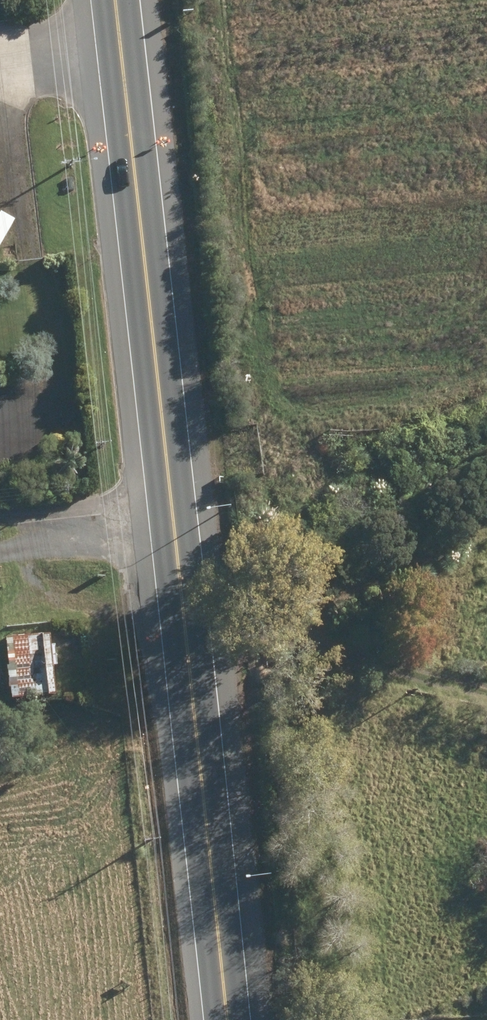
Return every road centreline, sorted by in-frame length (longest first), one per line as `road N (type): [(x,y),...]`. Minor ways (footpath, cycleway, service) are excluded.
road 1 (secondary): [(228,1019),(118,0)]
road 2 (track): [(179,543),(0,552)]
road 3 (track): [(174,495),(0,514)]

